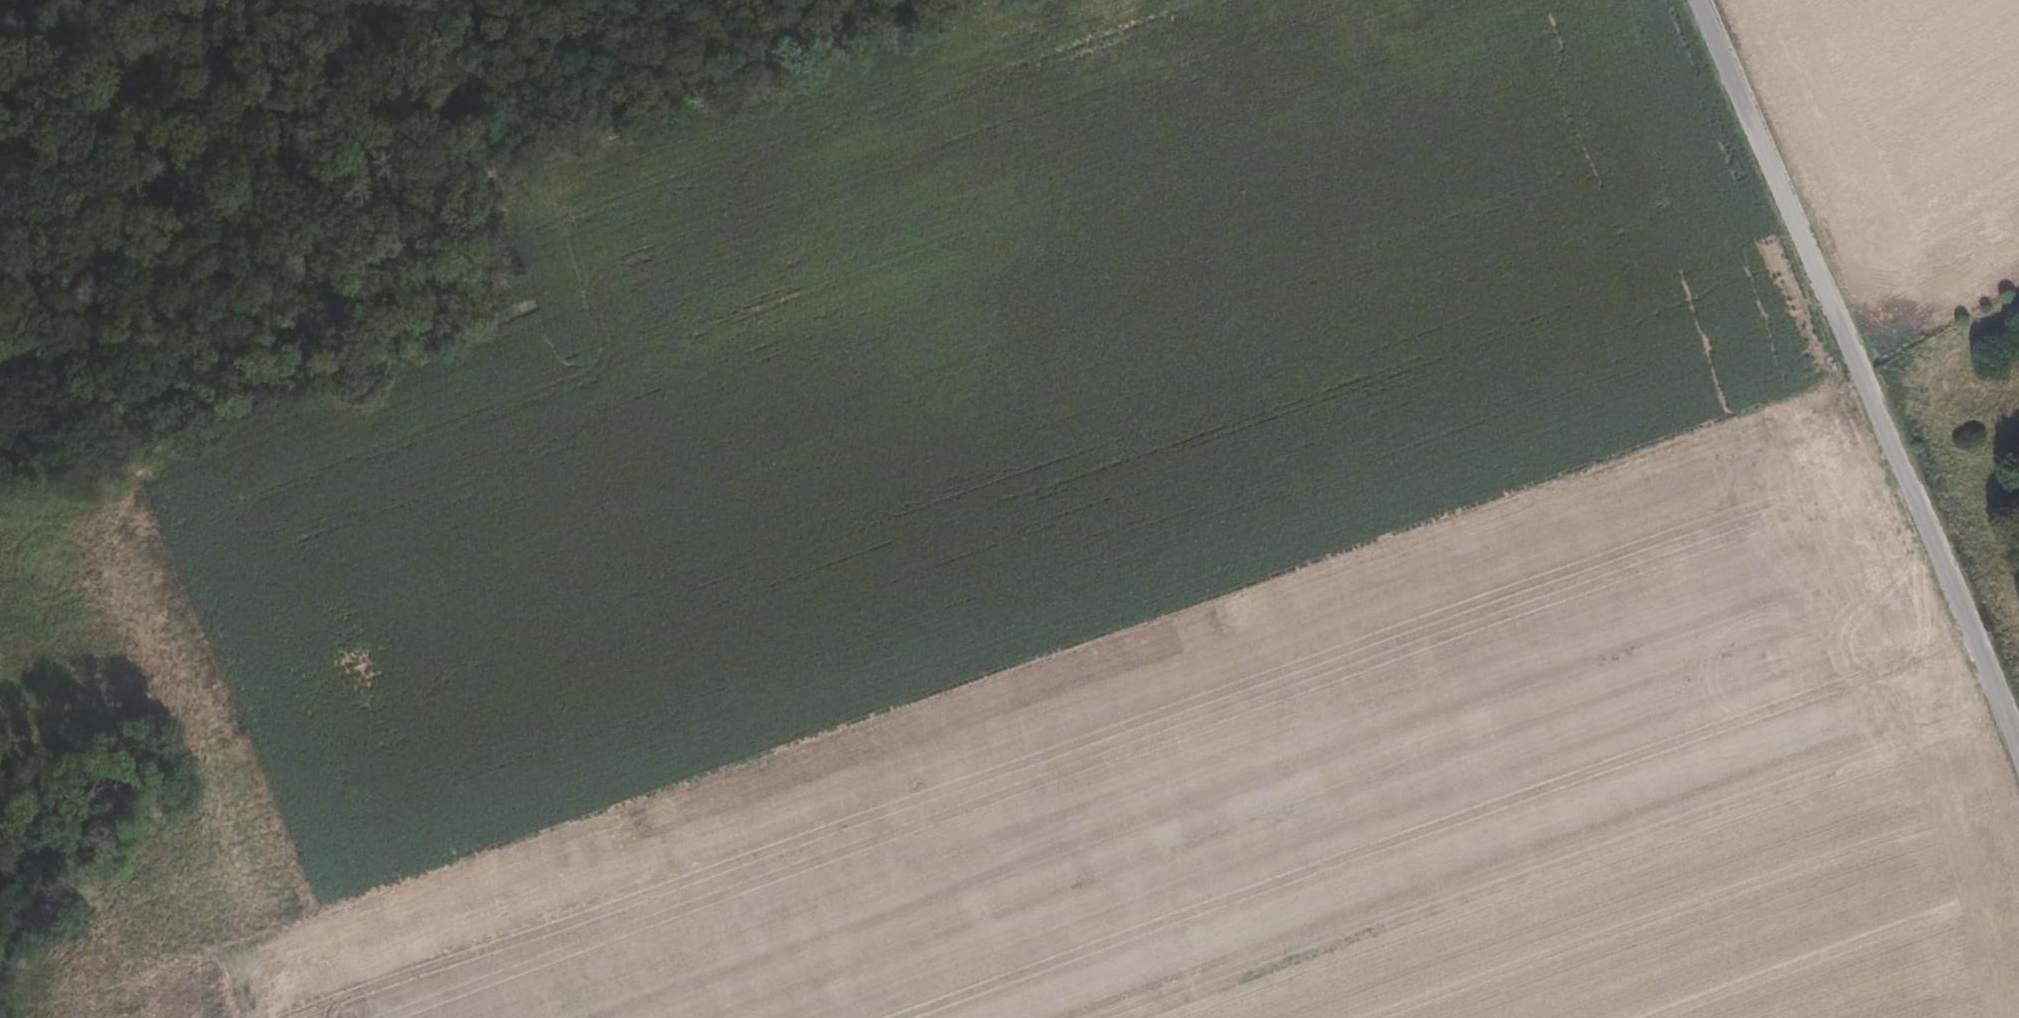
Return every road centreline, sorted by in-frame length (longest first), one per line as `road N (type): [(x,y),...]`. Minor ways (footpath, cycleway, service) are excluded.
road 1 (track): [(146,162),(386,124),(465,169),(944,0)]
road 2 (unclassified): [(1687,0),(2018,762)]

